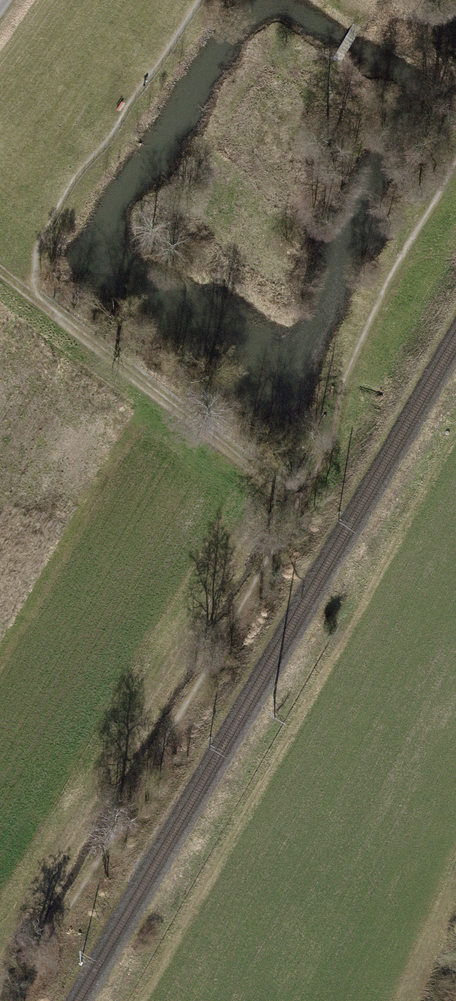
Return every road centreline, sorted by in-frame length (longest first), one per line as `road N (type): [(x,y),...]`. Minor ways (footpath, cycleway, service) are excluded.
road 1 (track): [(142,1000),(455,431)]
road 2 (track): [(5,1000),(285,528),(287,489)]
road 3 (track): [(287,489),(34,295)]

